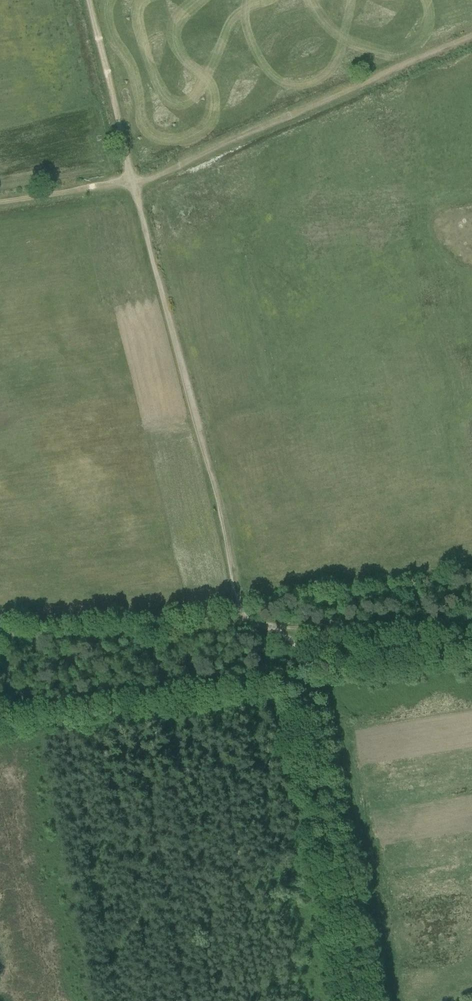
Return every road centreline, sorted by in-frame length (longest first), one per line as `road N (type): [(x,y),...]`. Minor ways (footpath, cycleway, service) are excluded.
road 1 (track): [(241,607),(134,180)]
road 2 (track): [(280,628),(294,656),(360,1000)]
road 3 (track): [(134,180),(471,36)]
road 4 (track): [(0,634),(241,607)]
road 5 (track): [(471,623),(280,628)]
road 6 (track): [(134,180),(87,0)]
road 7 (track): [(0,203),(134,180)]

